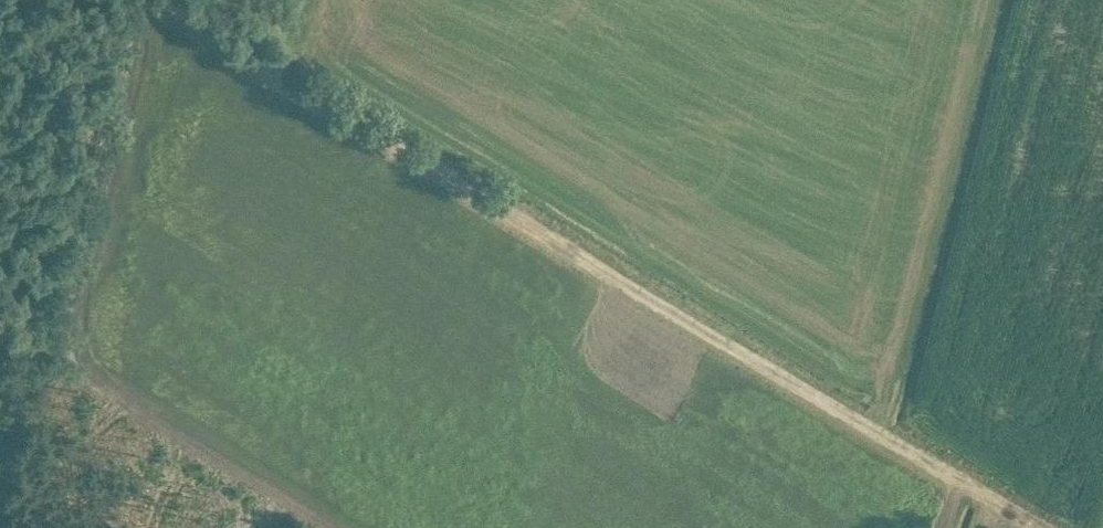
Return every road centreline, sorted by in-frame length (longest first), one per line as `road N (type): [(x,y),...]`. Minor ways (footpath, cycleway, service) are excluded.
road 1 (track): [(1039,527),(167,0)]

